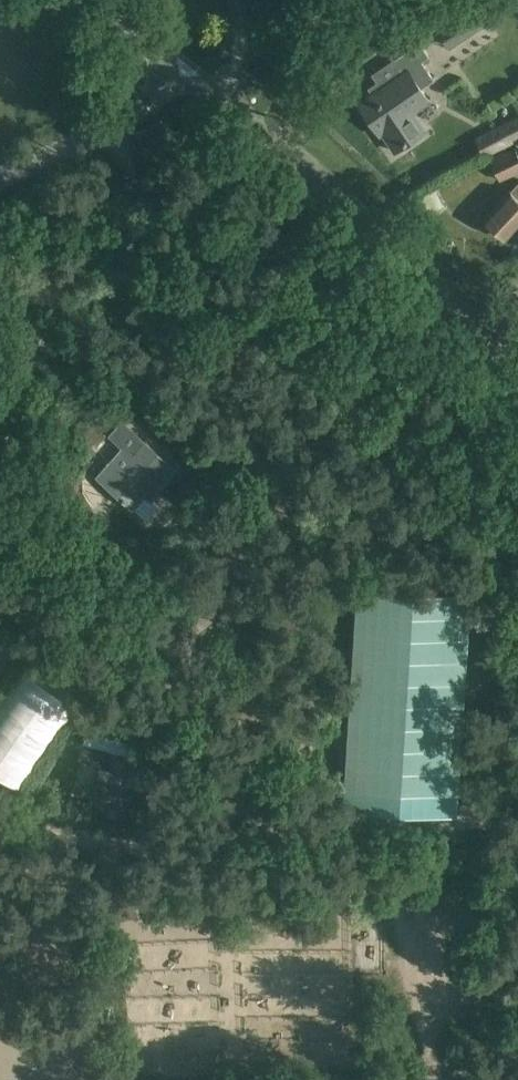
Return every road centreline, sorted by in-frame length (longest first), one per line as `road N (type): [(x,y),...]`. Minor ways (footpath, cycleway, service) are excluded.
road 1 (unclassified): [(517,383),(342,195),(184,69)]
road 2 (unclassified): [(0,177),(109,127),(184,69)]

